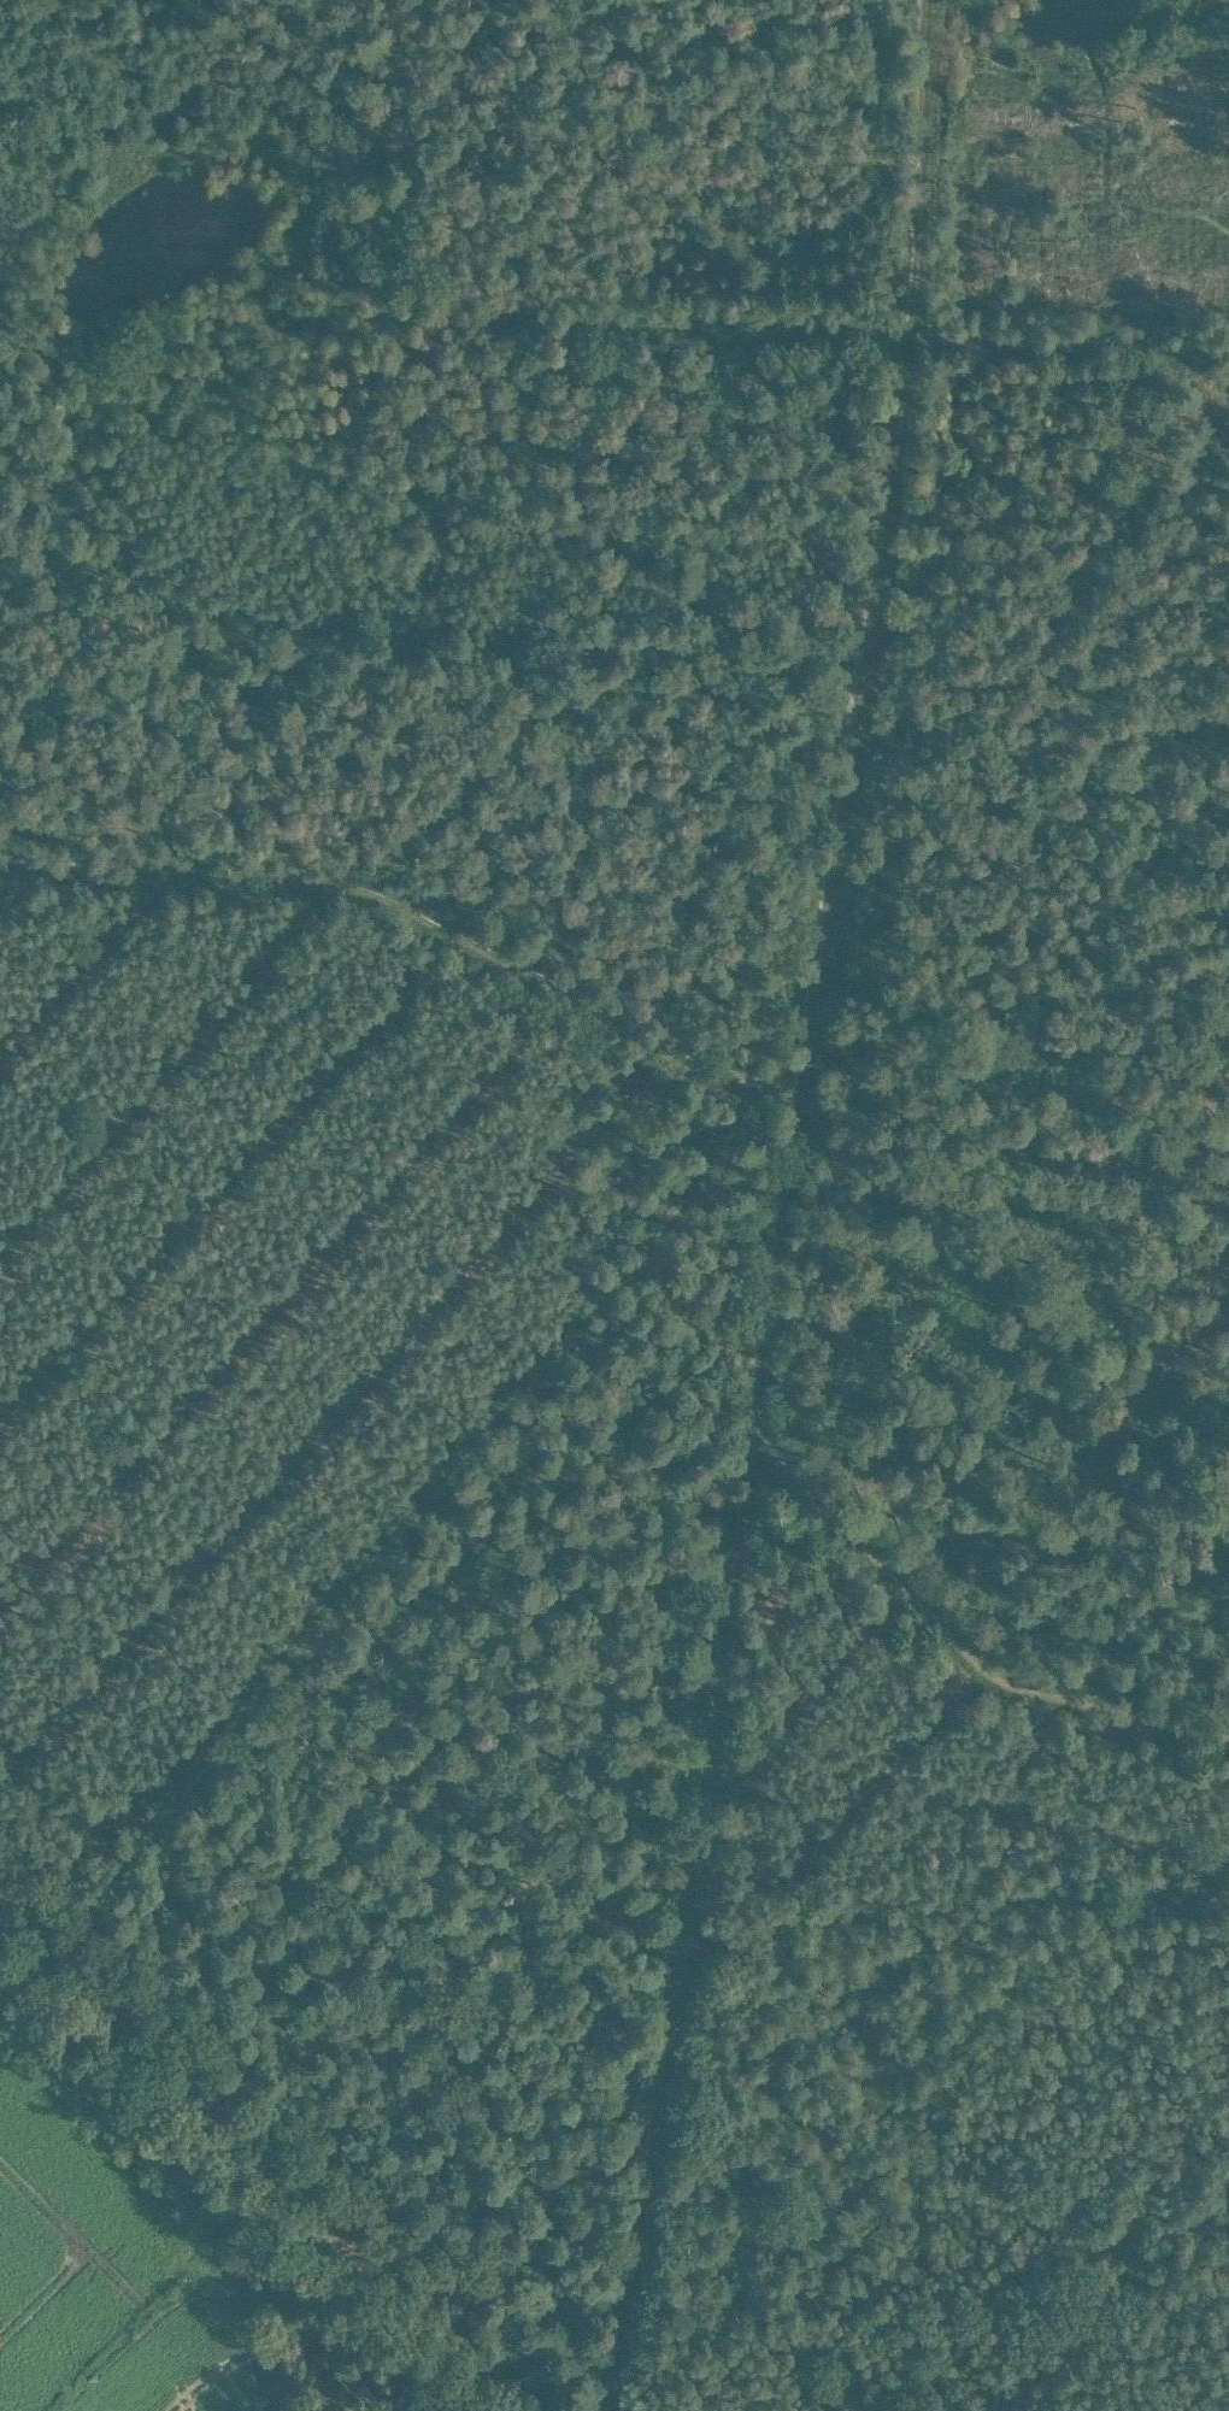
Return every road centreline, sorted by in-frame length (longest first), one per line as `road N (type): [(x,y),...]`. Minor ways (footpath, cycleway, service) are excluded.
road 1 (track): [(0,1876),(540,2410)]
road 2 (track): [(795,1079),(1228,926)]

